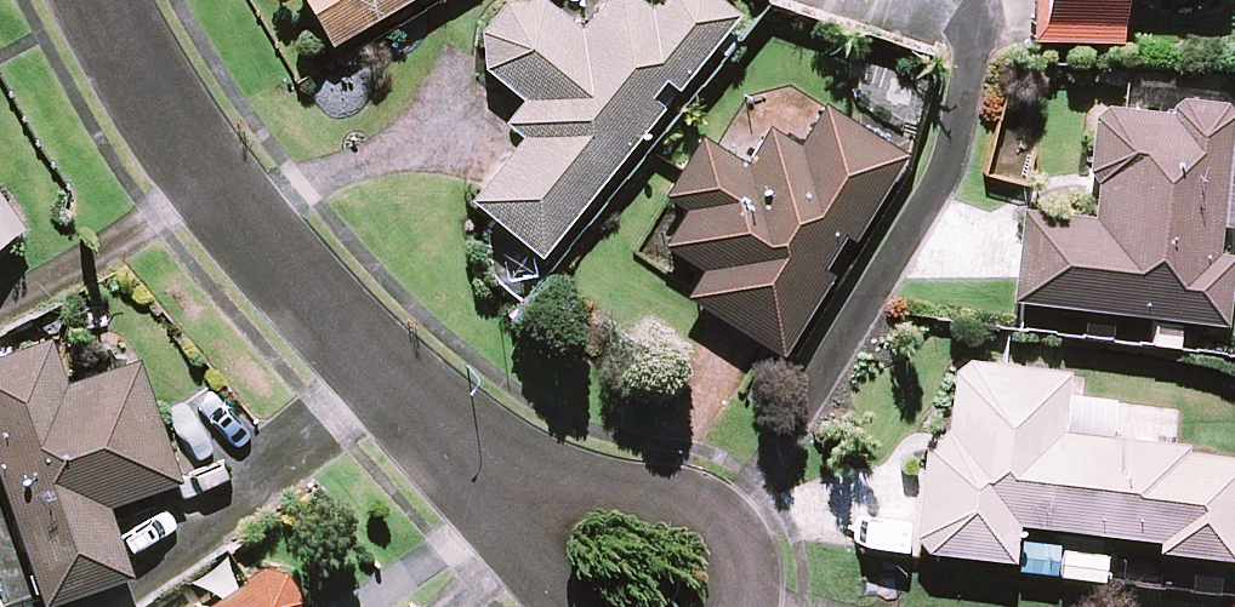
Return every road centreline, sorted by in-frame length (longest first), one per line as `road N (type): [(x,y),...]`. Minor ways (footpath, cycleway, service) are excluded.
road 1 (residential): [(462,450),(261,247),(104,0)]
road 2 (residential): [(462,450),(574,481),(691,499),(741,540),(747,589),(740,606)]
road 3 (residential): [(558,606),(524,564),(503,500)]

